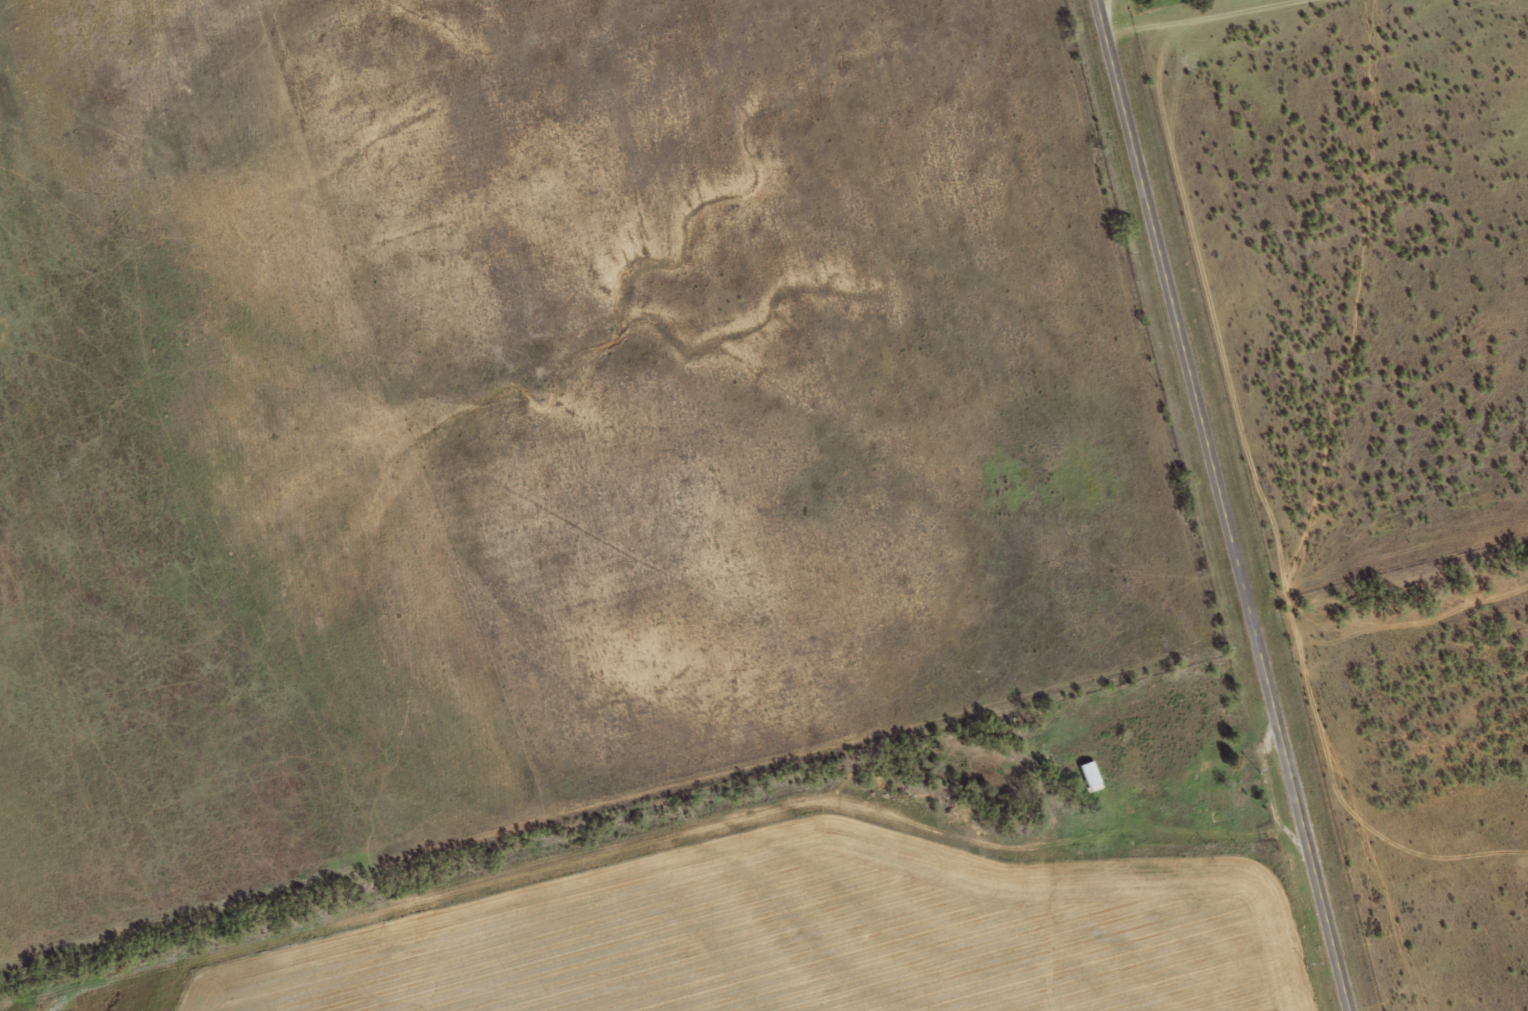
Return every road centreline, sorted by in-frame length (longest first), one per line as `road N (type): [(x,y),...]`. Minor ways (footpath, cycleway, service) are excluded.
road 1 (secondary): [(1093,0),(1347,1010)]

